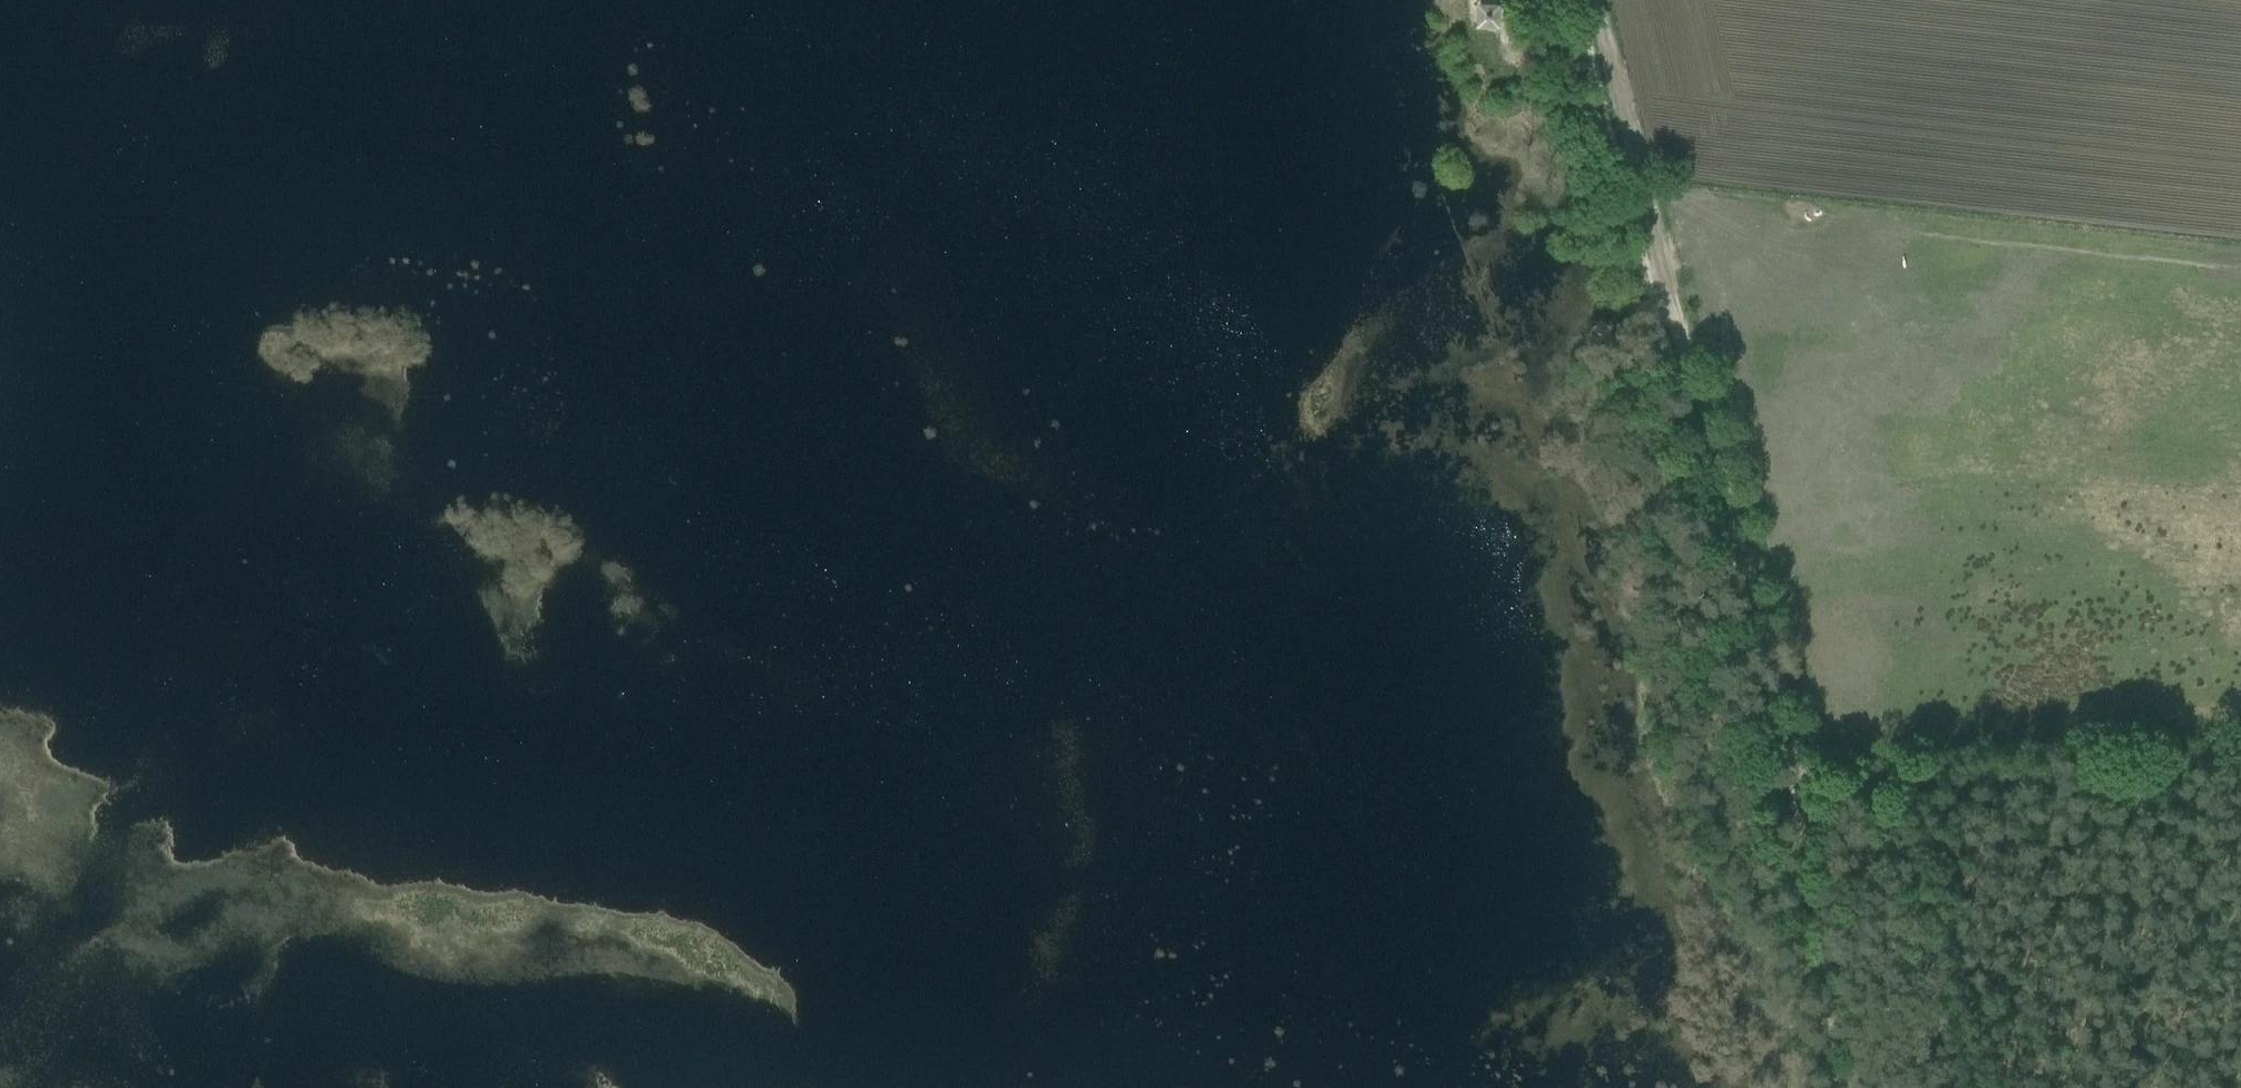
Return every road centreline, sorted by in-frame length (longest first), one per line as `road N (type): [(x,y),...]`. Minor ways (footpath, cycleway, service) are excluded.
road 1 (track): [(1563,0),(1647,198),(1724,449),(1817,813),(1899,847)]
road 2 (track): [(1899,847),(1984,1087)]

